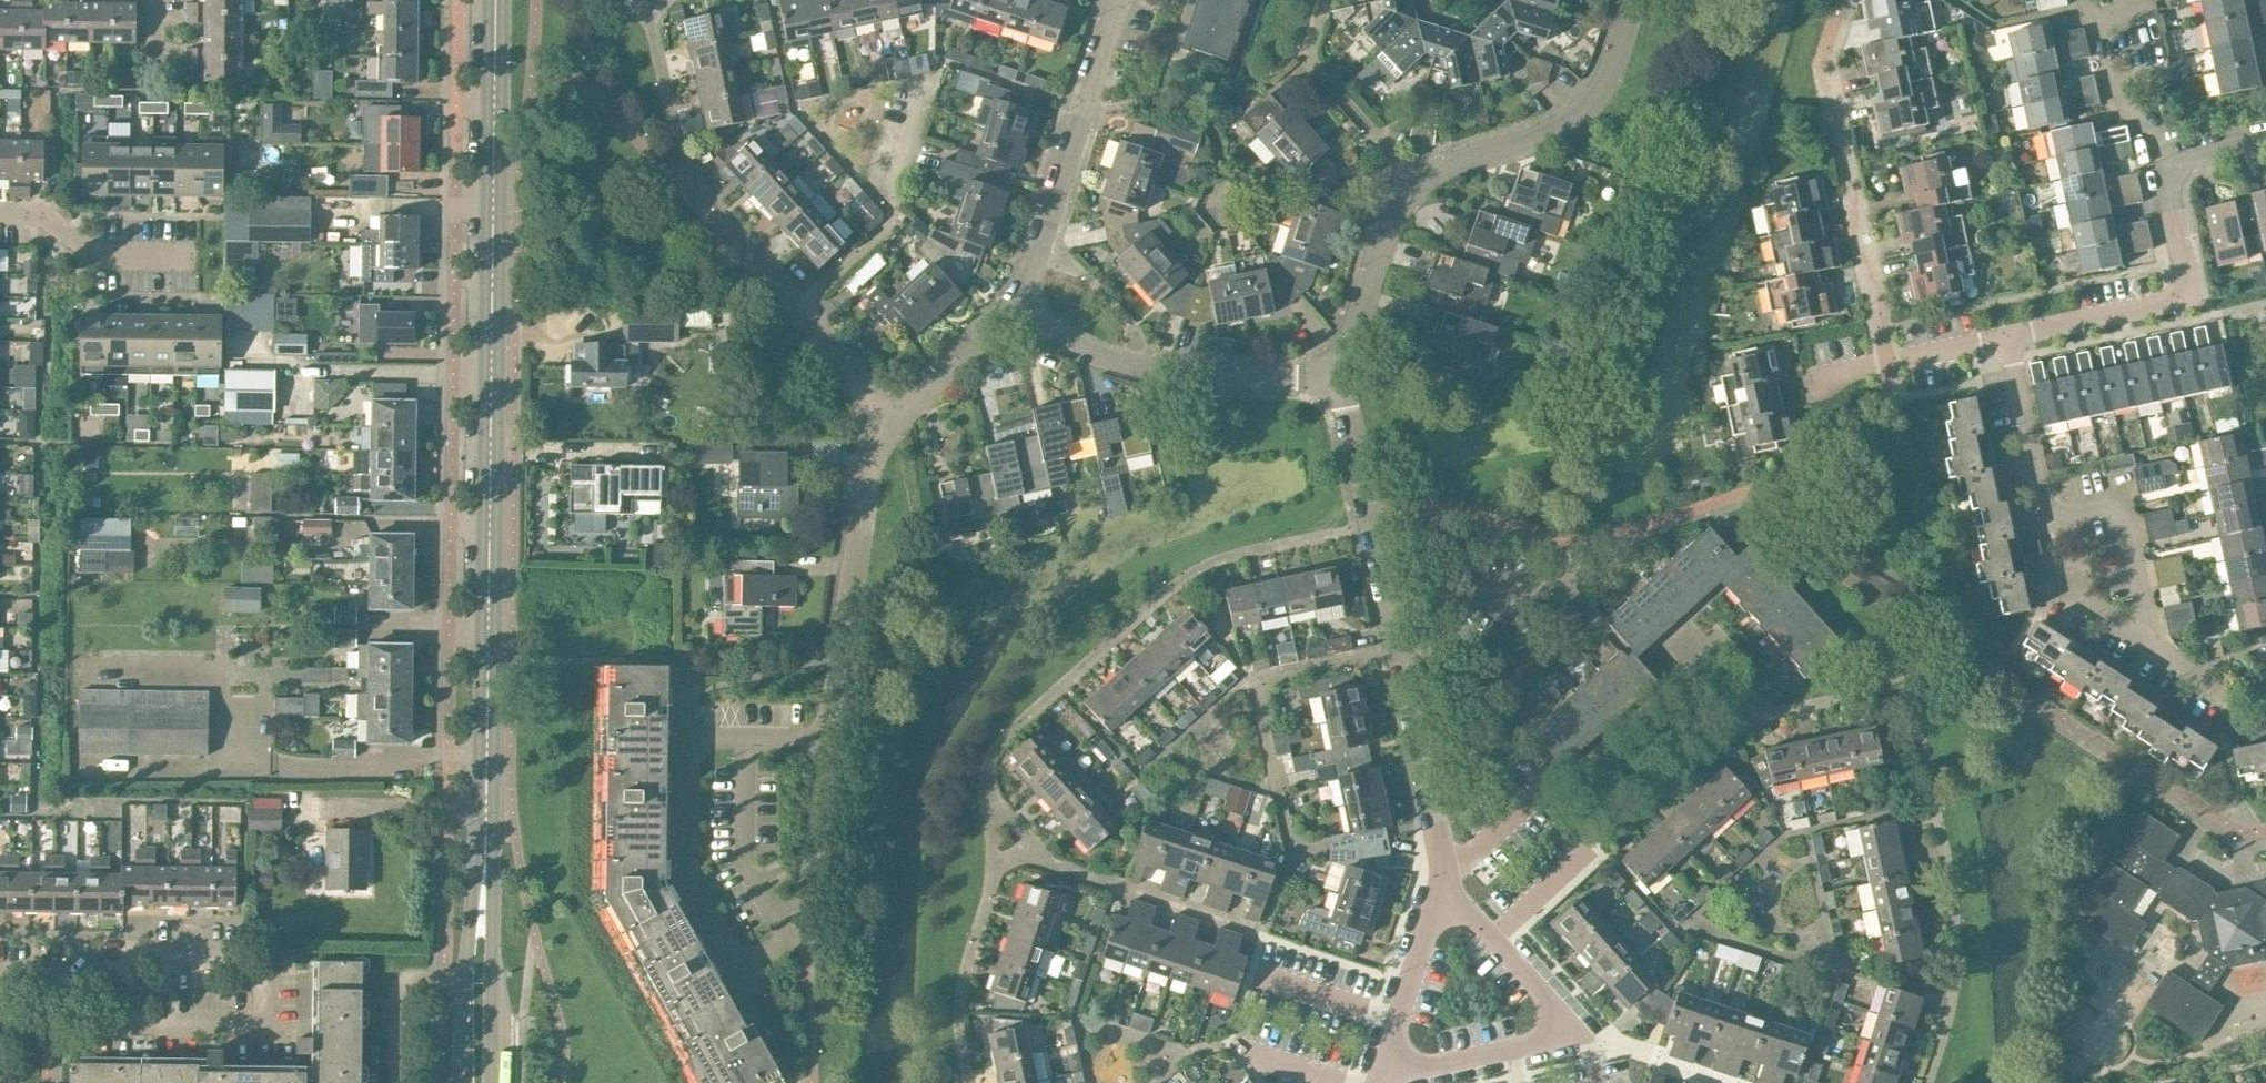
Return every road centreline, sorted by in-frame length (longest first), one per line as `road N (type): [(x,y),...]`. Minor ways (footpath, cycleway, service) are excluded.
road 1 (secondary): [(485,826),(497,0)]
road 2 (residential): [(807,940),(825,732),(881,414)]
road 3 (residential): [(2205,679),(2134,633),(2150,608),(2125,499),(2049,514),(2005,337)]
road 4 (residential): [(1376,1082),(1588,1035),(1442,863)]
road 5 (residential): [(1887,363),(1823,67),(1834,21)]
road 6 (residential): [(2005,337),(2193,300),(2168,155)]
road 7 (residential): [(1335,373),(1103,356),(1019,293)]
road 8 (residential): [(1408,182),(1540,134),(1600,91),(1632,0)]
road 9 (residential): [(1113,0),(1019,293)]
road 10 (residential): [(1396,655),(1335,373)]
road 11 (residential): [(263,1026),(101,1019),(60,980),(0,976)]
road 12 (secondary): [(485,826),(456,1082)]
road 13 (secondary): [(489,1082),(485,826)]
road 14 (residential): [(1442,863),(1370,1082)]
road 15 (residential): [(1408,182),(1306,57),(1324,0)]
road 16 (residential): [(1396,655),(1442,863)]
road 17 (residential): [(0,213),(39,214),(95,254),(195,257)]
road 18 (residential): [(1335,373),(1408,182)]
road 19 (residential): [(1019,293),(881,414)]
road 20 (residential): [(2168,155),(2109,94),(2086,0)]
road 21 (residential): [(881,414),(794,313)]
road 22 (residential): [(1887,363),(2005,337)]

